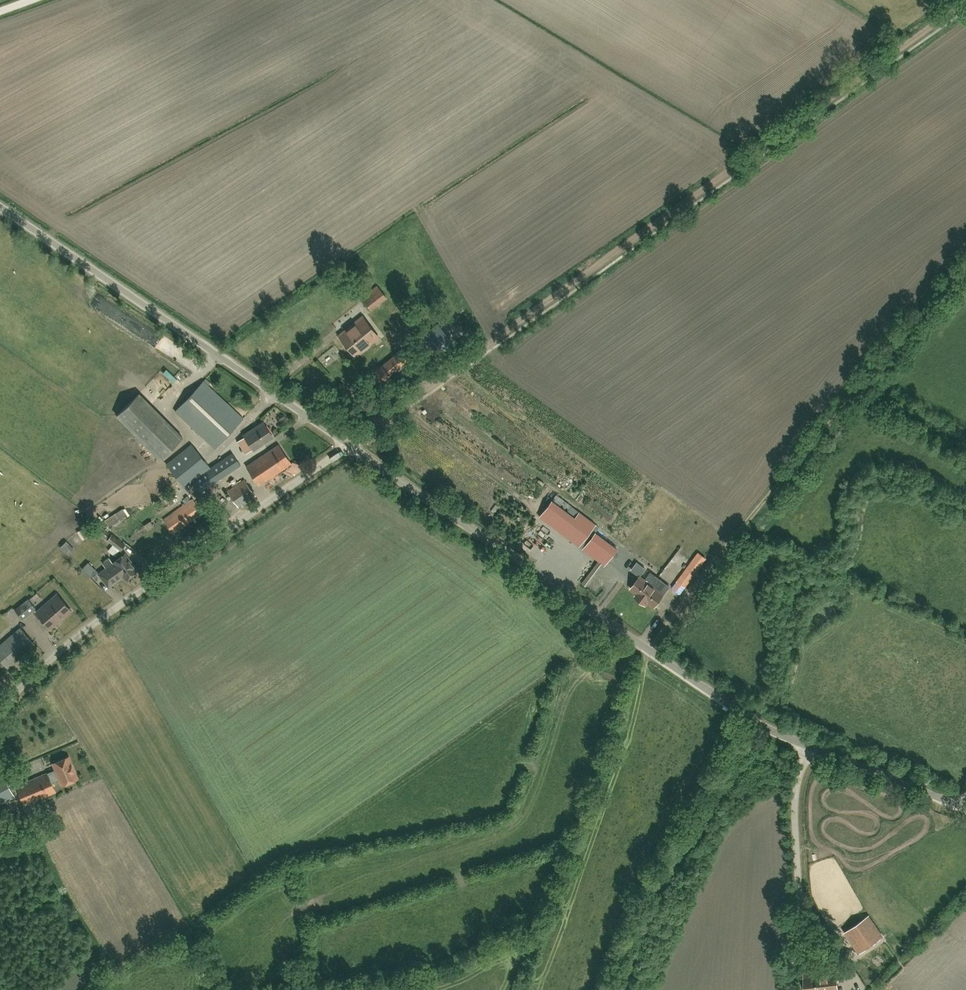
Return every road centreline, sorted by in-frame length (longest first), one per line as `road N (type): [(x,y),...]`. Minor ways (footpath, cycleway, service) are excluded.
road 1 (track): [(347,444),(965,3)]
road 2 (unclassified): [(811,746),(730,705),(347,444)]
road 3 (track): [(965,271),(919,317),(648,651)]
road 4 (unclassified): [(0,708),(90,627),(347,444)]
road 5 (unclassified): [(347,444),(0,209)]
road 6 (unclassified): [(791,989),(797,785),(811,746)]
road 7 (unclassified): [(965,808),(811,746)]

